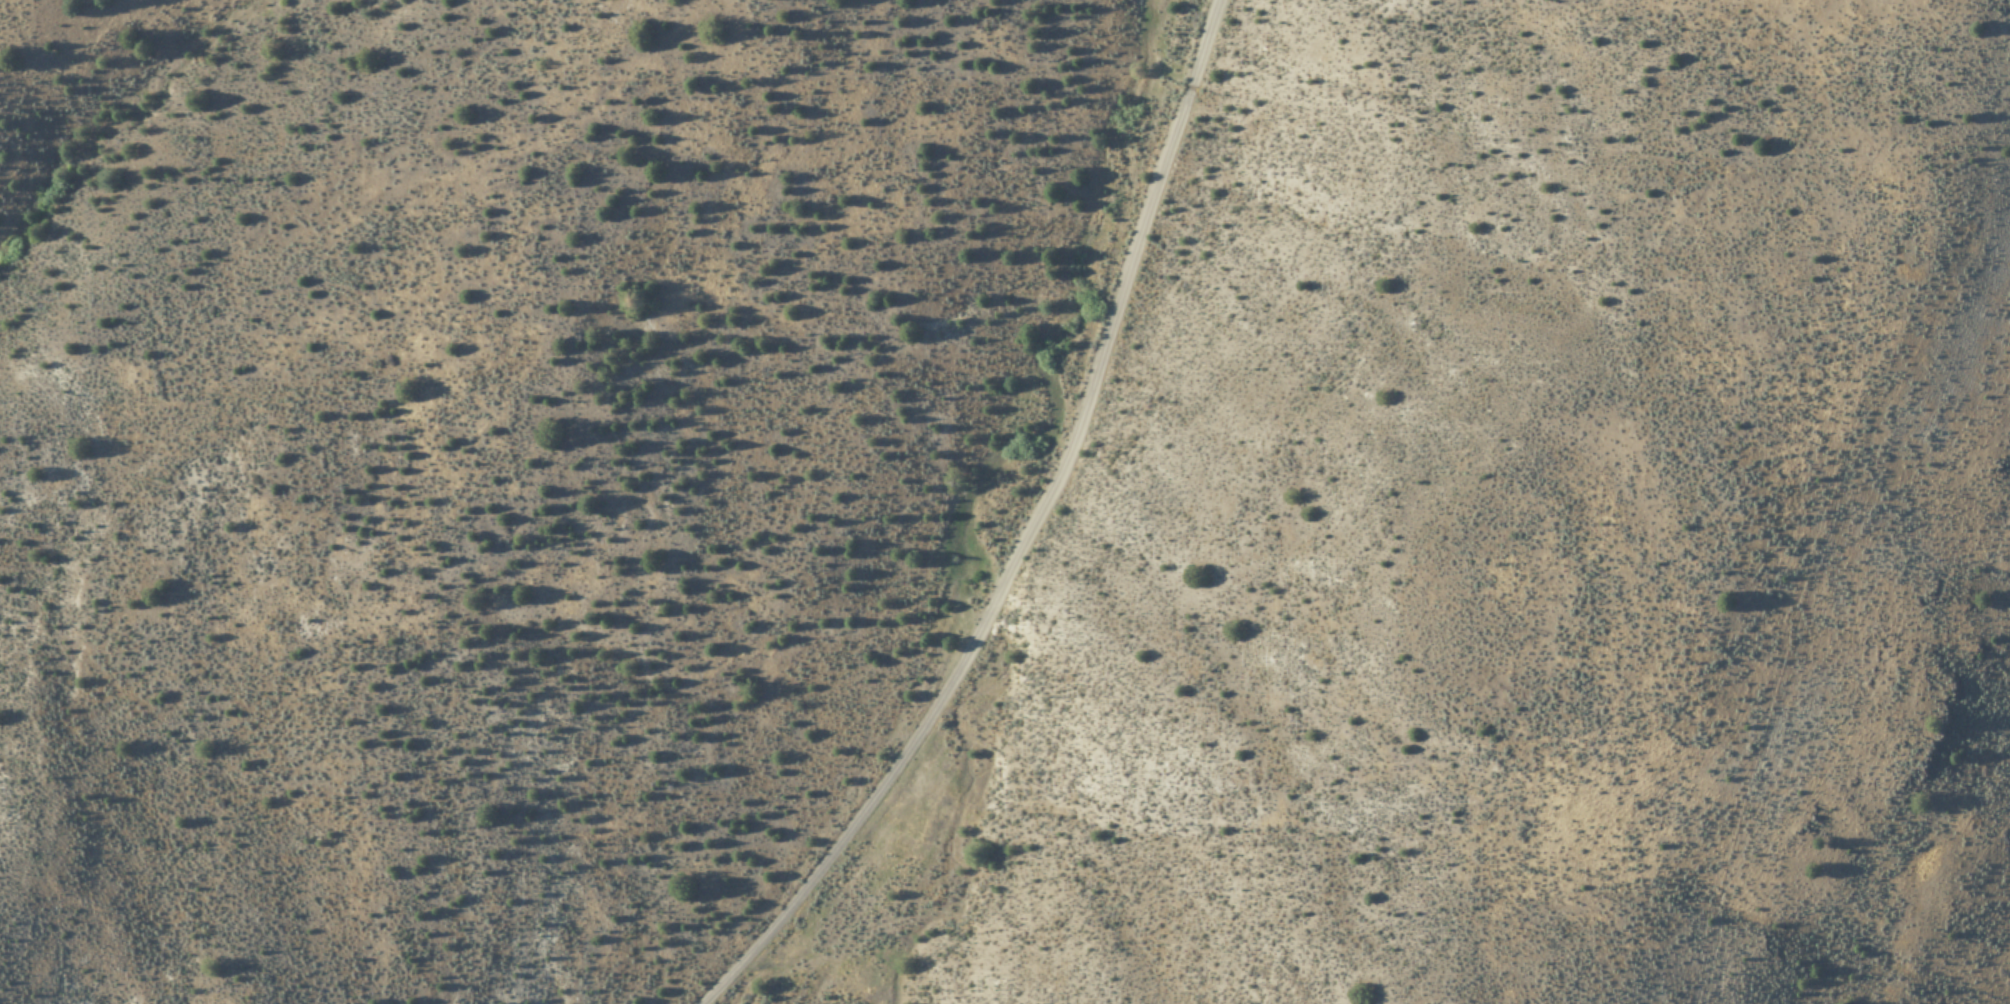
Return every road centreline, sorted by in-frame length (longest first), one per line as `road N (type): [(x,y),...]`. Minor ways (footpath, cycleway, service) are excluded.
road 1 (residential): [(675,1003),(787,912),(911,782),(1075,451),(1187,82),(1232,0)]

